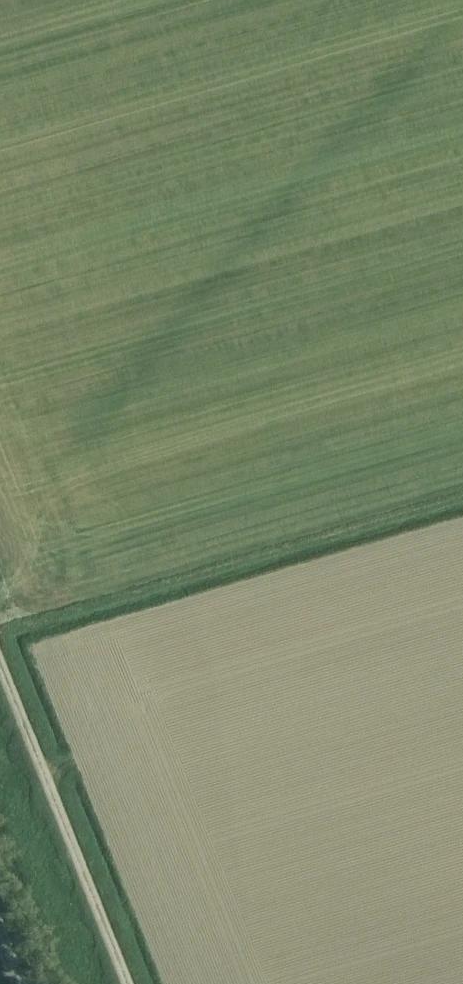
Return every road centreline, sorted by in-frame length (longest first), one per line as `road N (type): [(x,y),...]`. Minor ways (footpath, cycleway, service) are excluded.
road 1 (track): [(133,983),(0,642)]

